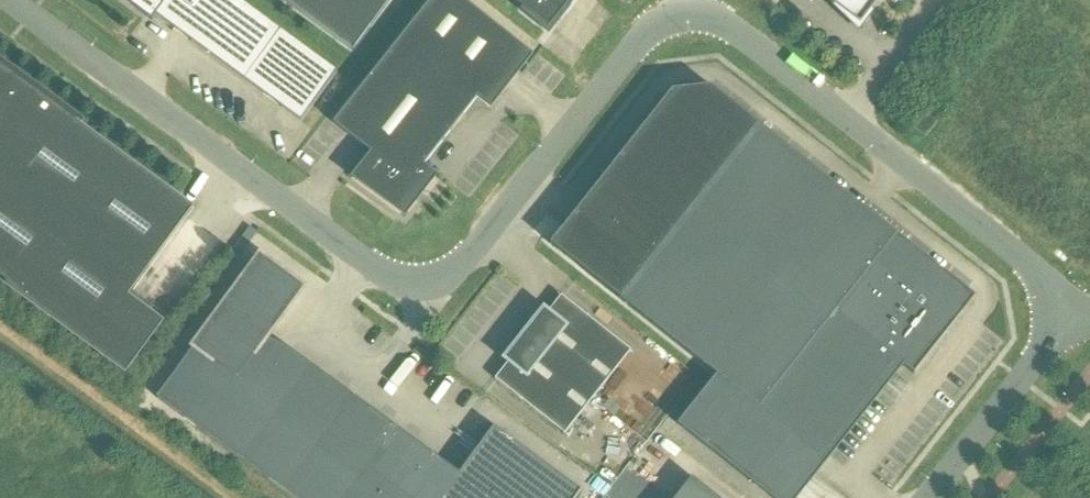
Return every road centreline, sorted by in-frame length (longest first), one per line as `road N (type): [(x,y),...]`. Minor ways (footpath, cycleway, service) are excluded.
road 1 (unclassified): [(1063,319),(1045,283),(725,26),(689,15),(661,21),(633,45),(452,275),(422,291),(384,285),(15,0)]
road 2 (unclassified): [(933,497),(1063,319)]

